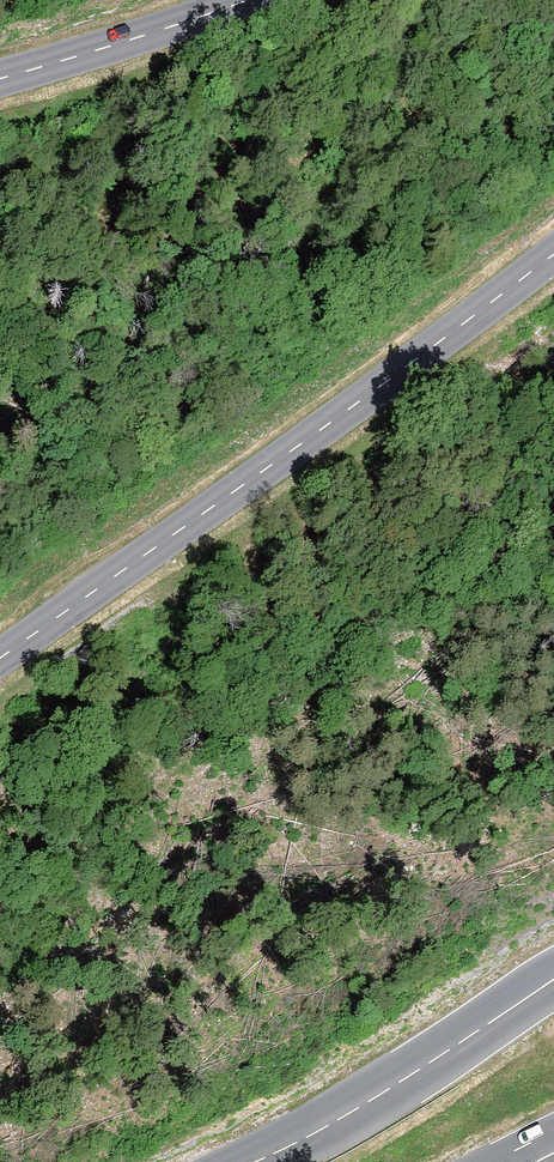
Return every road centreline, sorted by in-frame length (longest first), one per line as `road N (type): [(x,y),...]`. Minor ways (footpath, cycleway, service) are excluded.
road 1 (secondary): [(0,659),(553,254)]
road 2 (secondary): [(553,979),(339,1121),(245,1161)]
road 3 (secondary): [(252,0),(0,78)]

